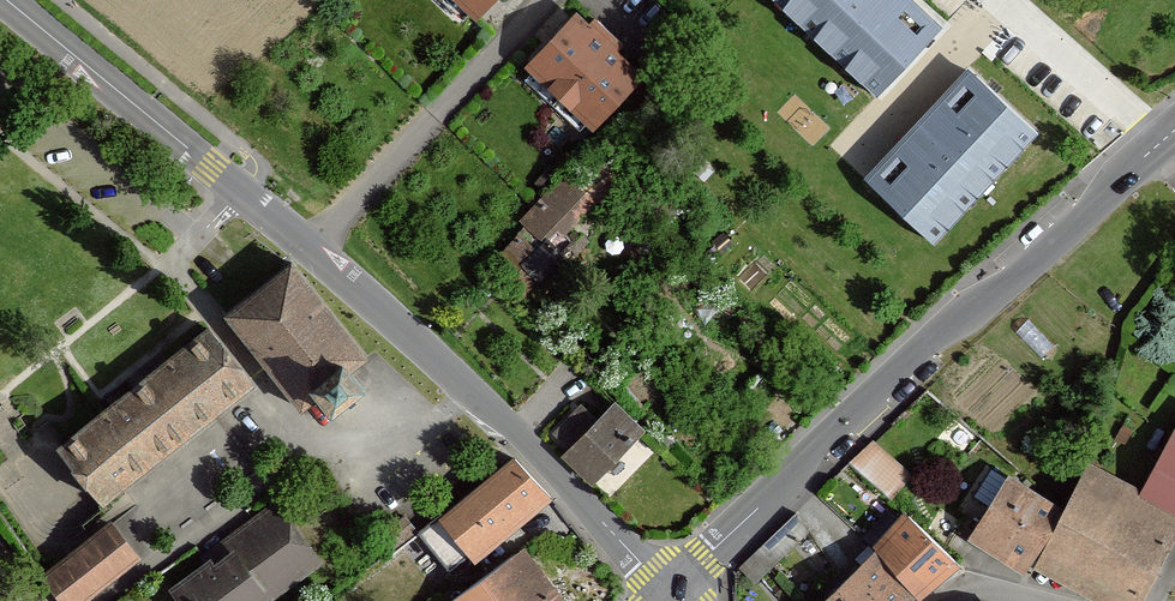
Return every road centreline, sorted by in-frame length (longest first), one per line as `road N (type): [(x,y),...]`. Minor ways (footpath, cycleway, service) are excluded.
road 1 (tertiary): [(8,0),(373,302),(670,593)]
road 2 (tertiary): [(670,593),(1174,129)]

